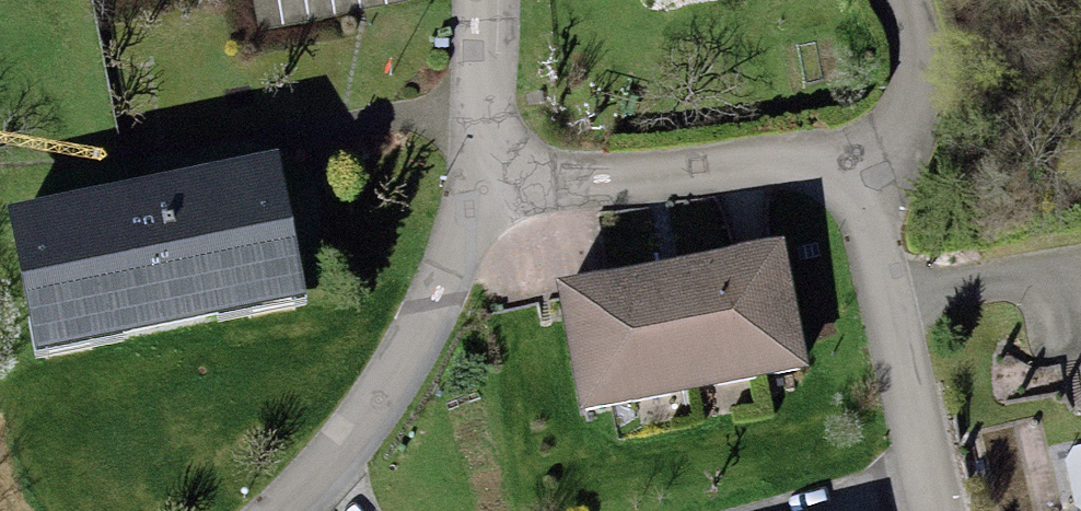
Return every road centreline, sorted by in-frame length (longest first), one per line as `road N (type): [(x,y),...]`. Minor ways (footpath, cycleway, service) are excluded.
road 1 (residential): [(279,510),(346,440),(431,309),(498,170)]
road 2 (residential): [(838,173),(860,199),(936,510)]
road 3 (residential): [(498,170),(544,178),(802,161),(838,173)]
road 4 (residential): [(905,0),(923,58),(917,103),(889,138),(838,173)]
road 5 (residential): [(482,0),(487,132),(498,170)]

